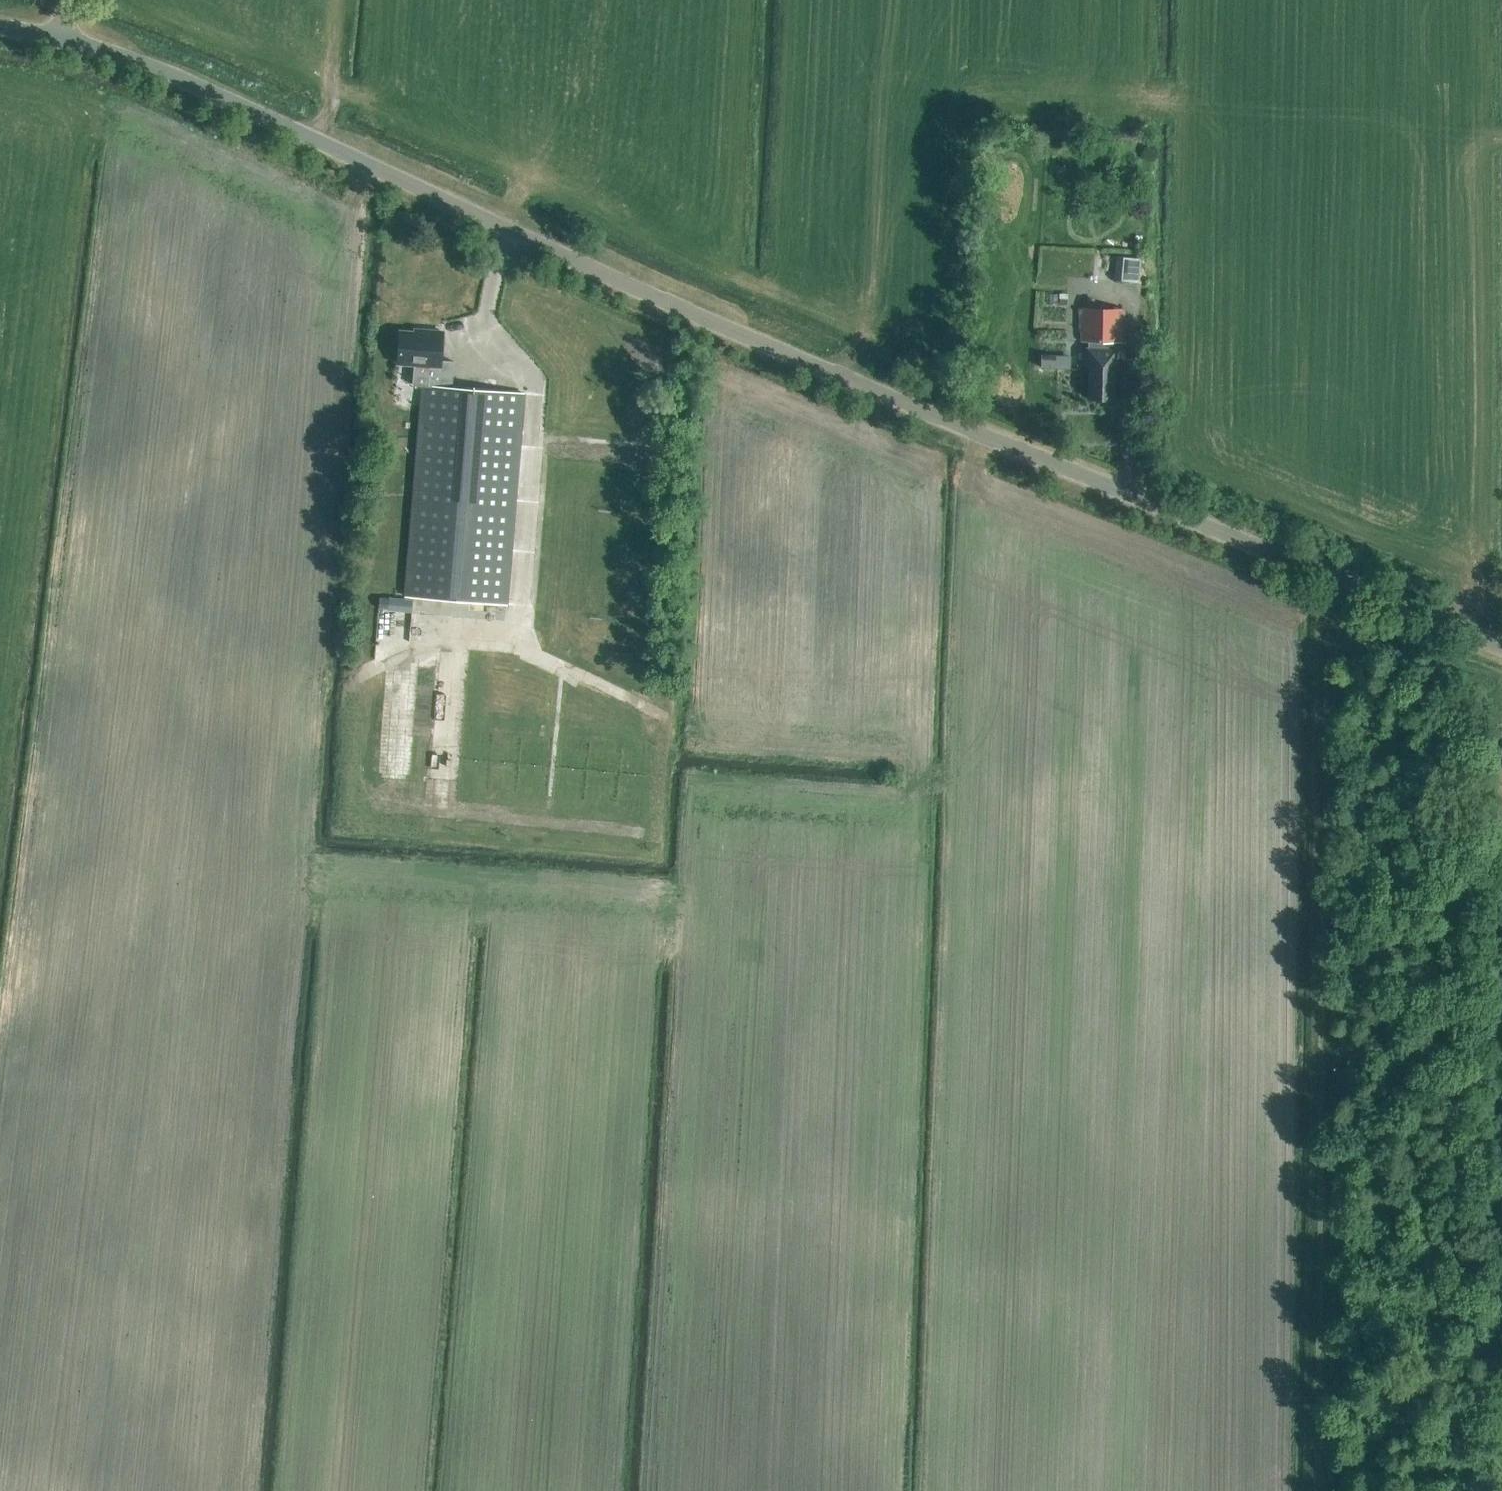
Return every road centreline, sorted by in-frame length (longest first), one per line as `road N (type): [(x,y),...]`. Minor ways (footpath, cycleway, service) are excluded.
road 1 (unclassified): [(1501,646),(645,292),(198,85),(77,38),(0,29)]

